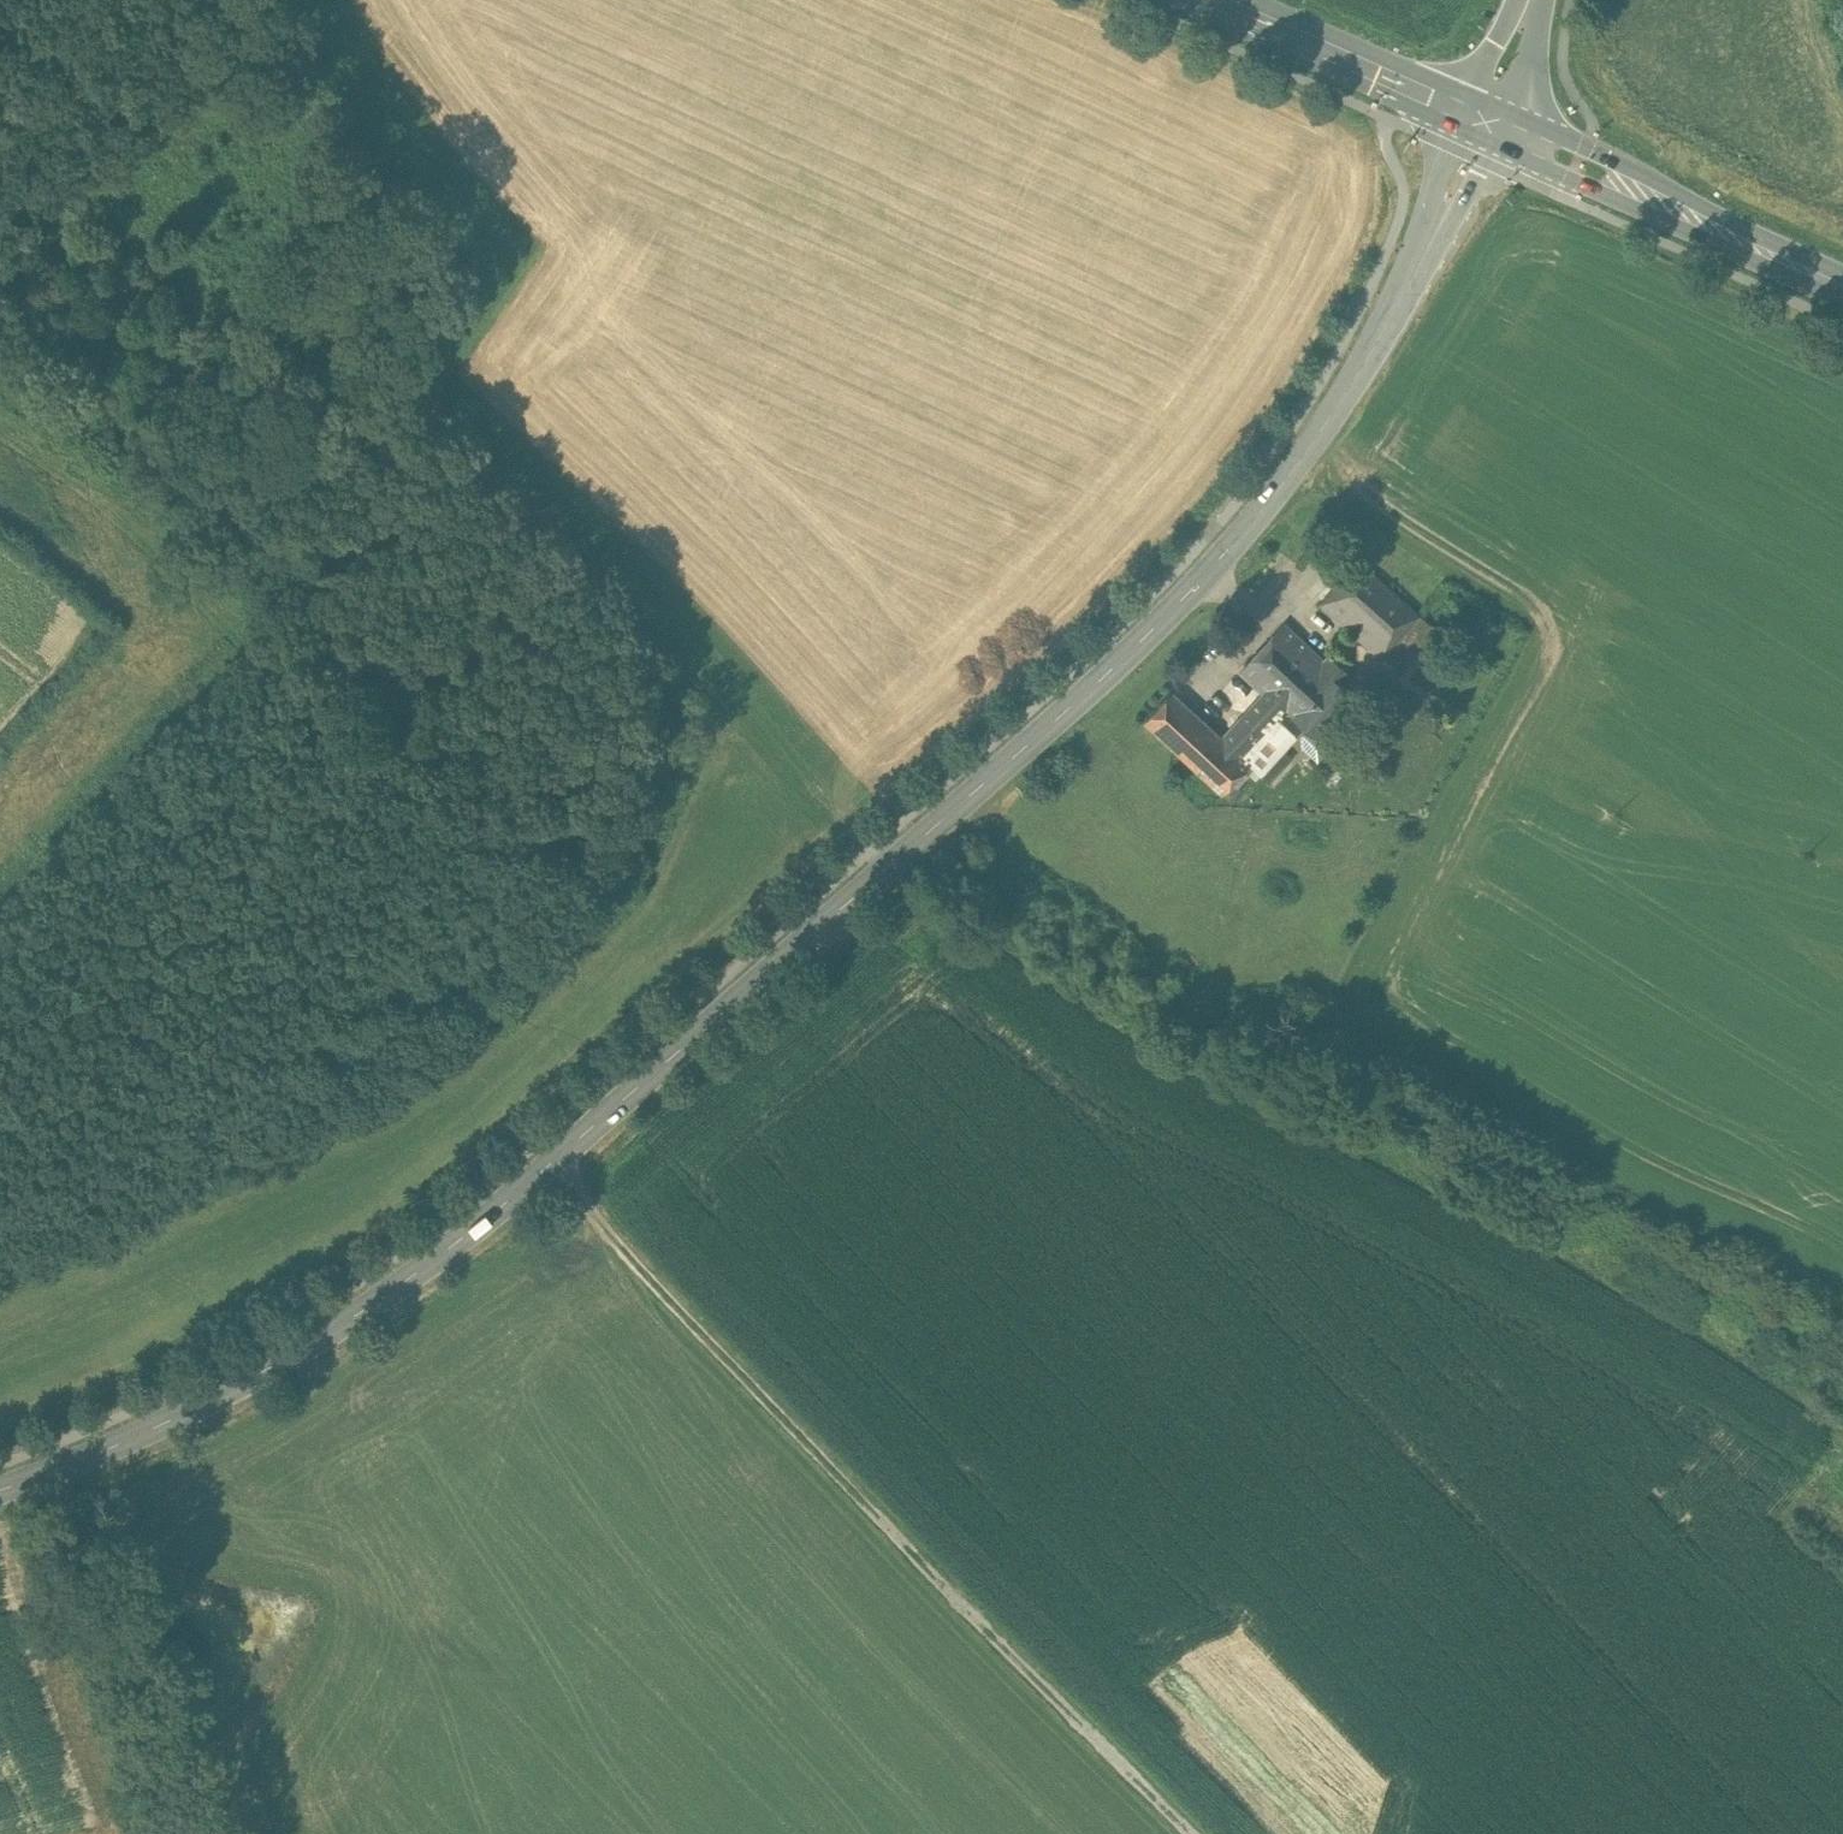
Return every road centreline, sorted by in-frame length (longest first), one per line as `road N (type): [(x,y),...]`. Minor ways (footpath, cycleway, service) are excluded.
road 1 (tertiary): [(1490,121),(1382,342),(1285,488),(1195,596),(1072,711),(412,1277),(257,1378),(0,1487)]
road 2 (primary): [(1490,121),(1842,280)]
road 3 (primary): [(1215,0),(1490,121)]
road 4 (secondary): [(1535,0),(1490,121)]

